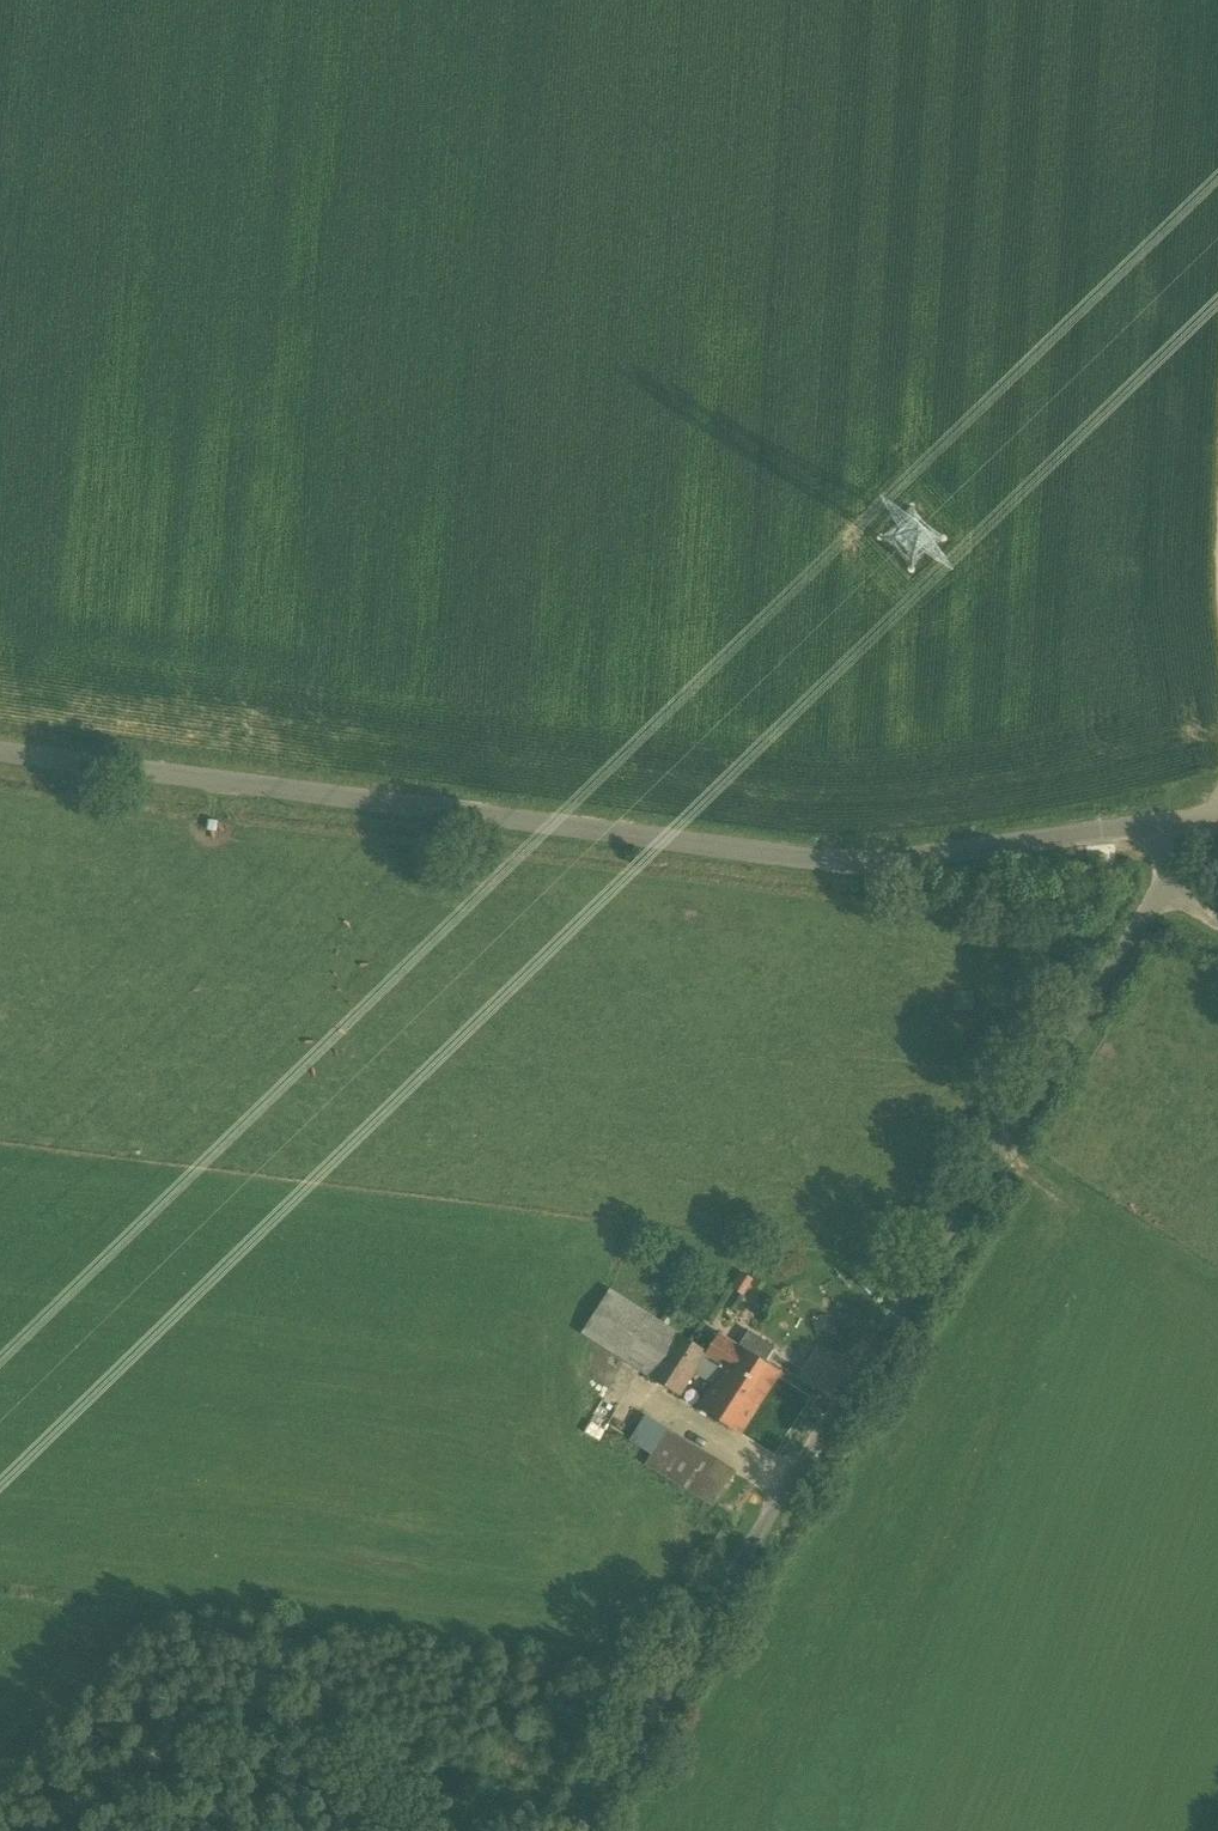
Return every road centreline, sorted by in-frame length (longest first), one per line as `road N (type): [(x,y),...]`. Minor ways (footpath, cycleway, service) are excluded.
road 1 (unclassified): [(0,756),(786,863),(856,866),(1202,823)]
road 2 (unclassified): [(570,1830),(1202,823)]

